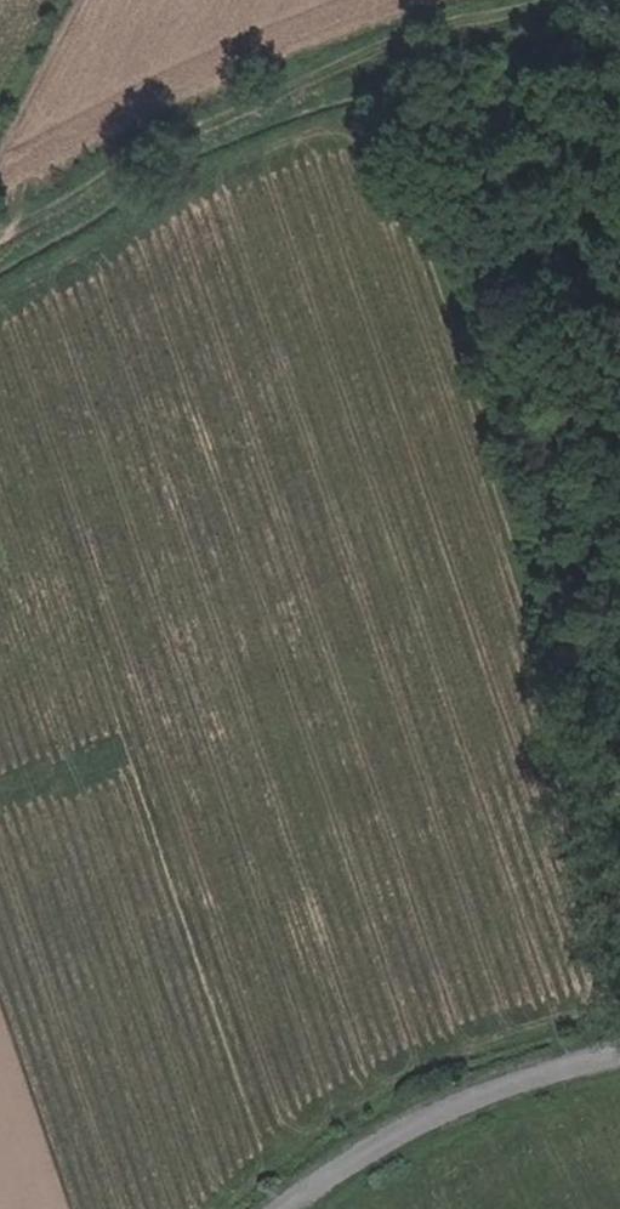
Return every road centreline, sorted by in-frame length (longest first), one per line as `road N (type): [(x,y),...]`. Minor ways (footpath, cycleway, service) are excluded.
road 1 (track): [(546,0),(458,24),(0,248)]
road 2 (residential): [(287,1208),(418,1127),(507,1087),(619,1056)]

